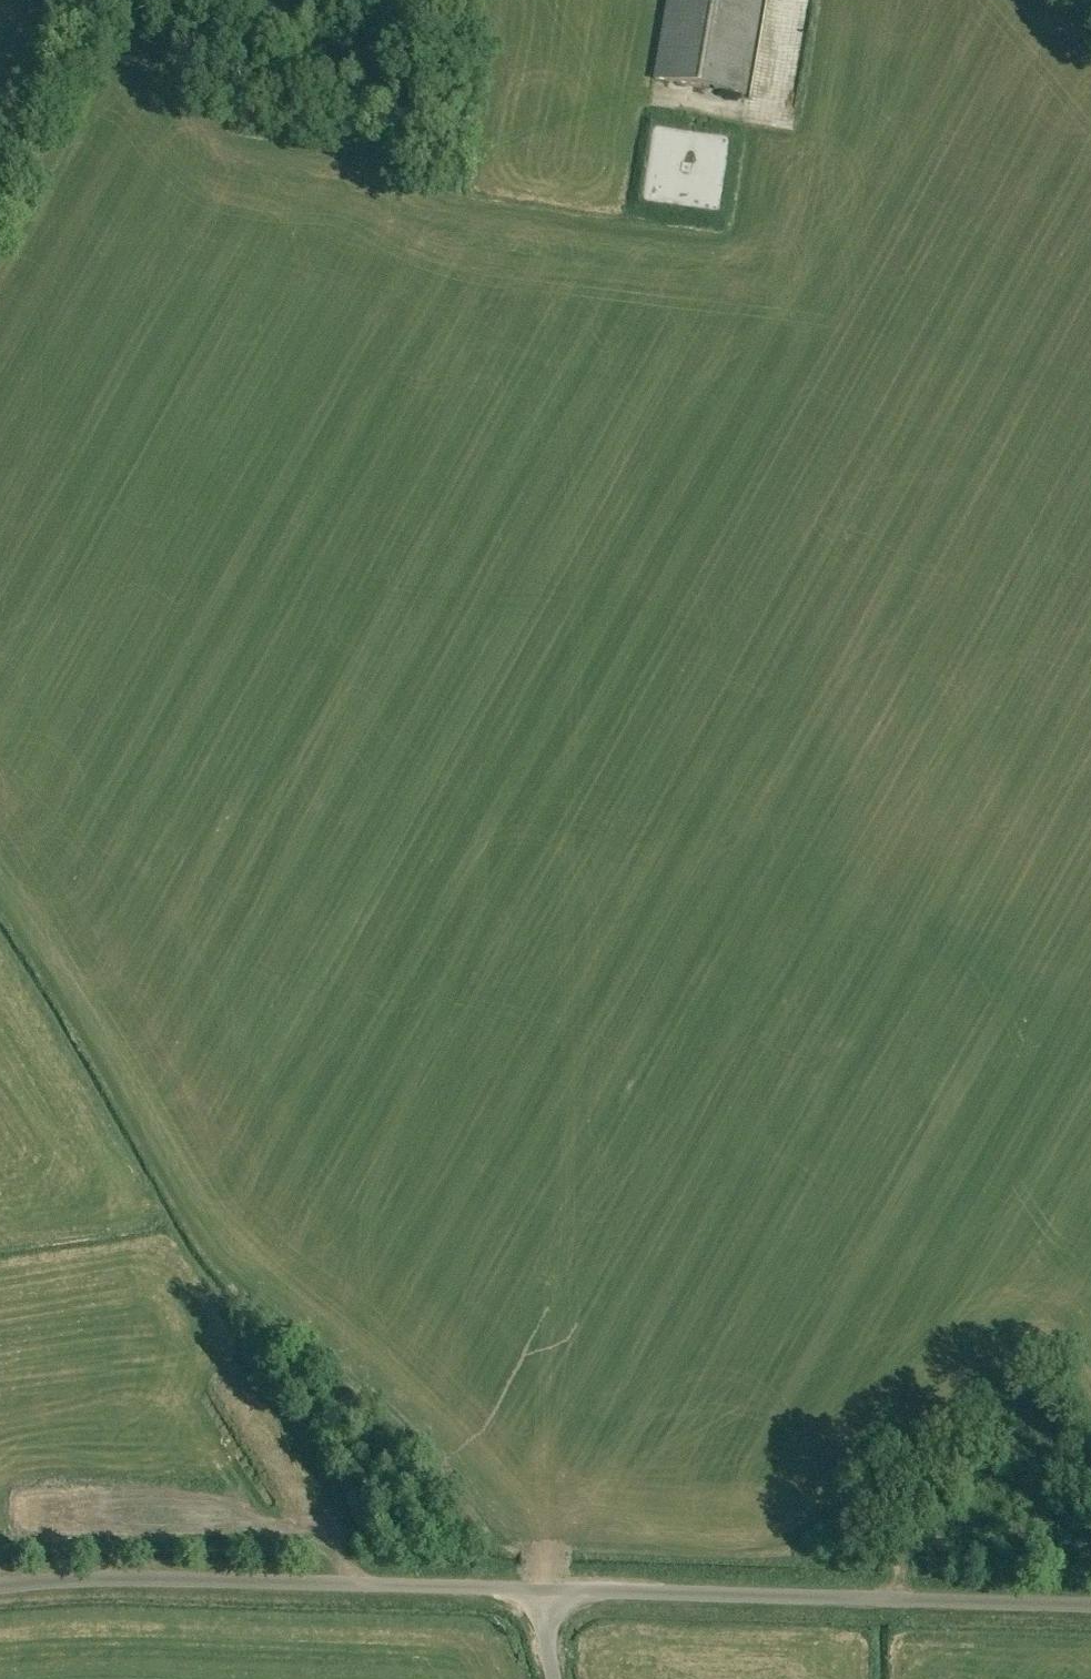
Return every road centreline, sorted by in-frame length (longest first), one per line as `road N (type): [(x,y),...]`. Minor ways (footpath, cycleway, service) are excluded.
road 1 (unclassified): [(539,1596),(1090,1608)]
road 2 (unclassified): [(539,1596),(138,1580),(0,1587)]

